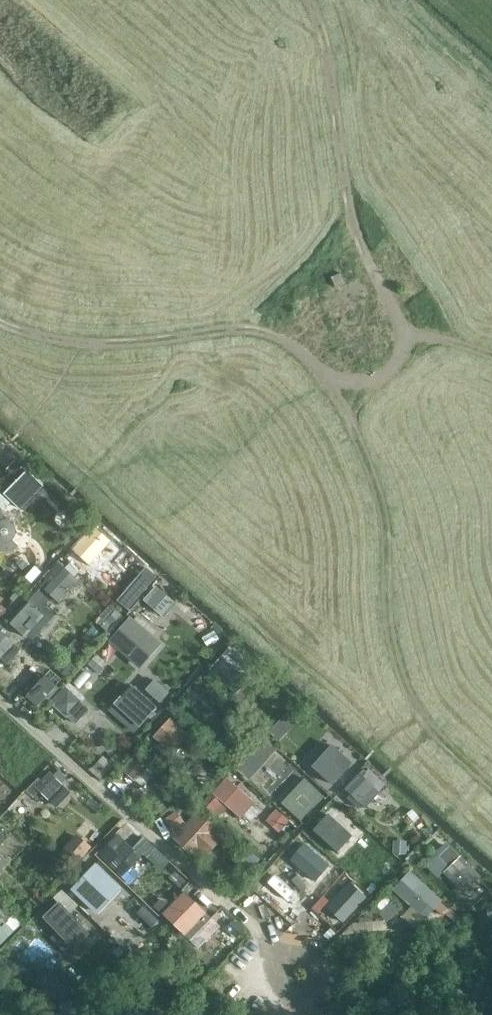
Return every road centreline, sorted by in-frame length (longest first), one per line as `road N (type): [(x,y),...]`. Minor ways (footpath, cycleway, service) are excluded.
road 1 (track): [(410,331),(390,368),(348,397),(291,335),(229,328),(109,342),(32,334),(0,321)]
road 2 (track): [(491,354),(410,331),(380,293),(352,218),(314,0)]
road 3 (track): [(348,397),(384,500),(396,655),(425,715),(491,787)]
road 4 (residential): [(284,956),(0,699)]
road 5 (residential): [(284,956),(308,953),(319,964),(313,992),(284,992),(277,966)]

